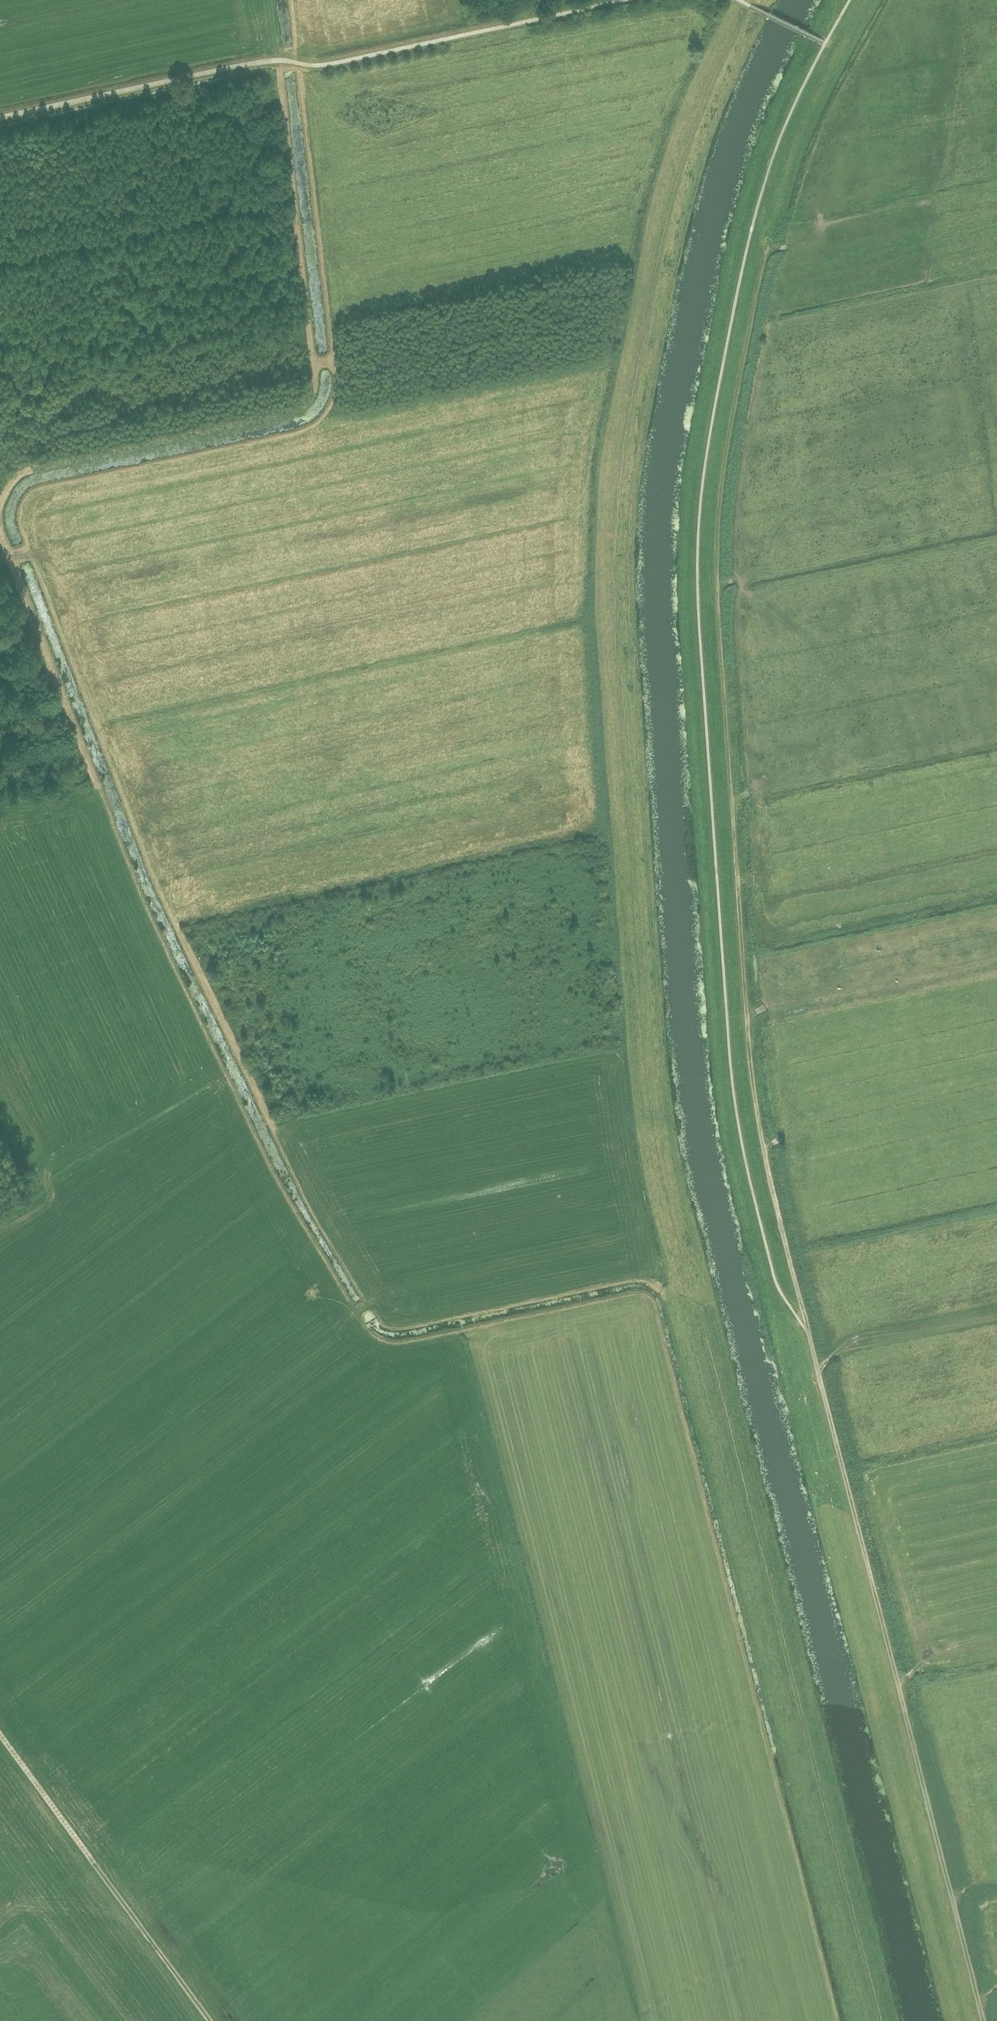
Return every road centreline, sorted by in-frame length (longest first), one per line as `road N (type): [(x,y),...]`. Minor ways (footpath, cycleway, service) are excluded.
road 1 (unclassified): [(985,2020),(765,1151)]
road 2 (track): [(0,1735),(211,2020)]

